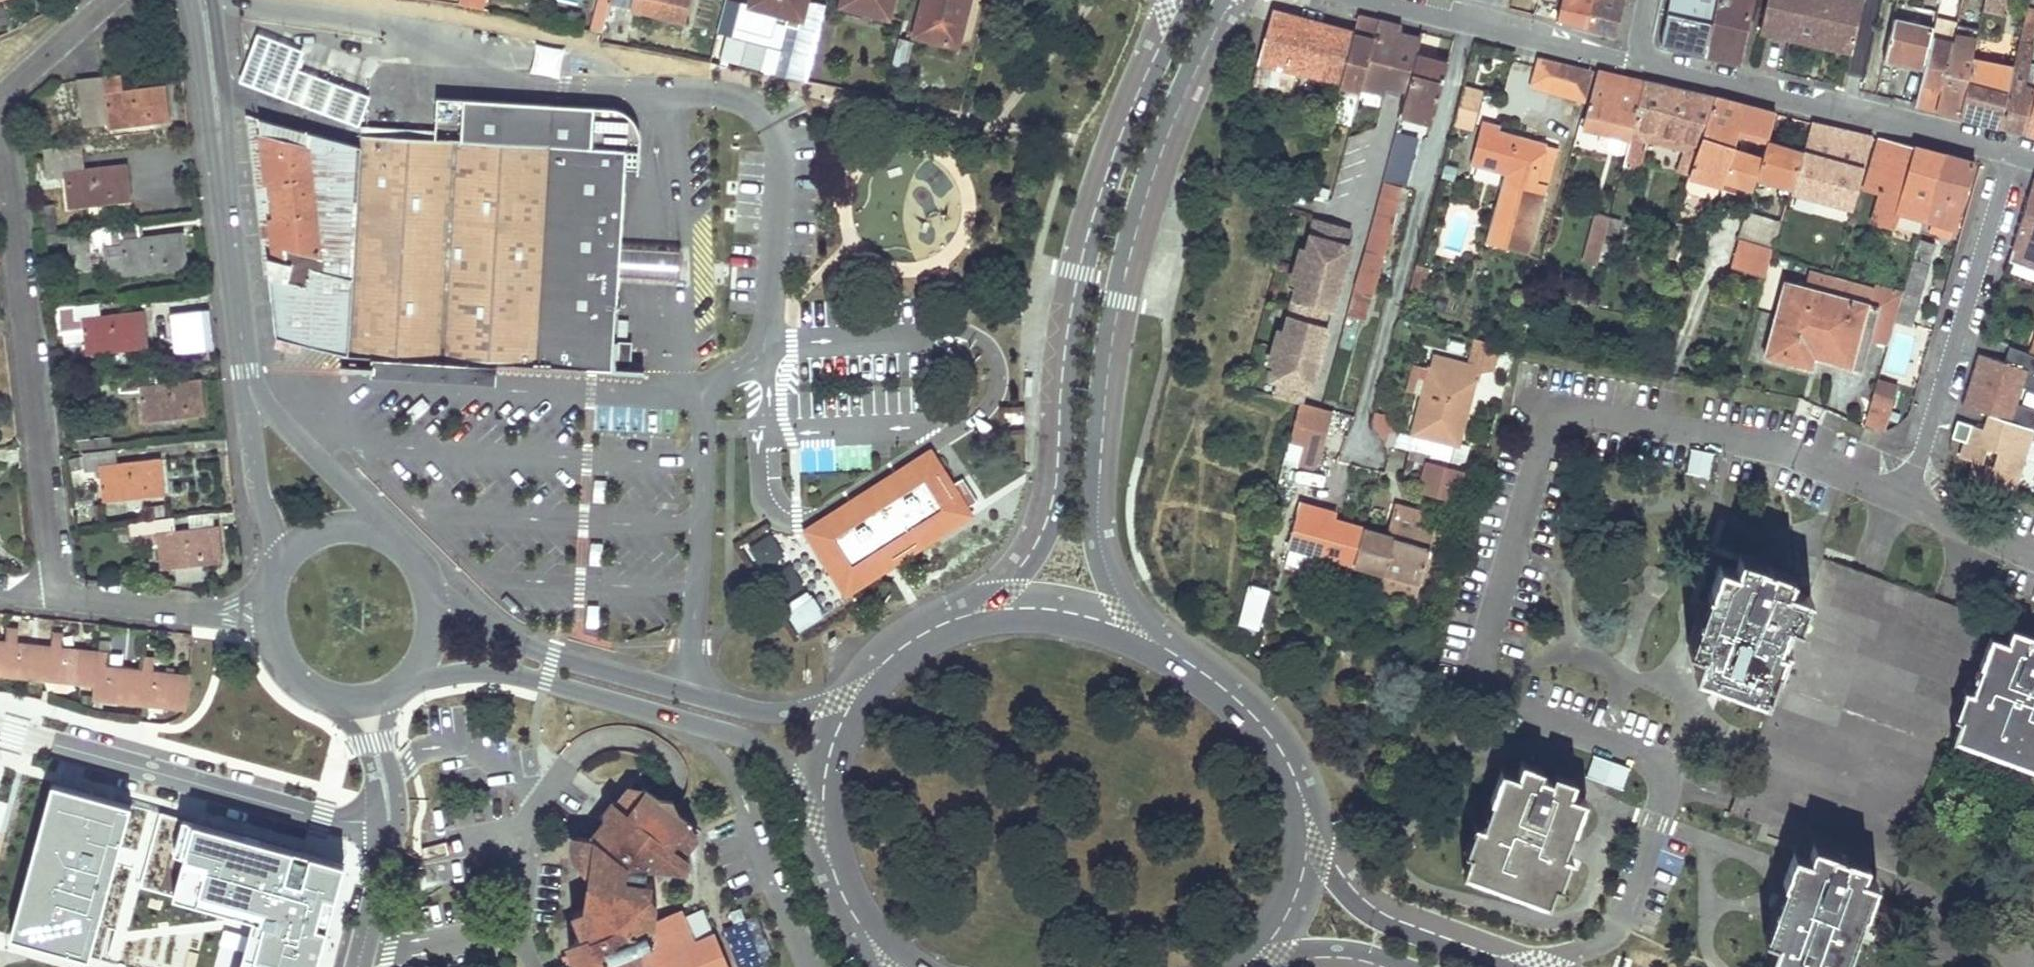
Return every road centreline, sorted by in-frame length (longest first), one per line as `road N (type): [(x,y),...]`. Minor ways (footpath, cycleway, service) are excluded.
road 1 (residential): [(1903,492),(1814,459),(1609,415),(1572,414),(1551,427),(1479,692),(1642,754),(1657,766),(1663,793),(1615,931),(1585,949),(1497,959)]
road 2 (tertiary): [(1135,632),(1096,517),(1104,394),(1148,192),(1187,89),(1232,0)]
road 3 (tertiary): [(1162,43),(1096,200),(1061,390),(1050,514),(1013,579),(977,611)]
road 4 (residential): [(0,119),(55,595)]
road 5 (unclassified): [(401,679),(518,677),(735,736),(774,755),(822,813)]
road 6 (unclassified): [(850,705),(778,712),(714,700),(525,648),(429,596)]
road 7 (unclassified): [(387,826),(324,817),(0,725)]
road 8 (residential): [(245,373),(202,0)]
road 9 (residential): [(1657,70),(2014,157)]
road 10 (residential): [(2014,157),(1903,492)]
road 11 (residential): [(1359,0),(1657,70)]
road 12 (tertiary): [(1307,831),(1284,755),(1260,723),(1135,632)]
road 13 (residential): [(401,552),(383,521),(274,416),(245,373)]
road 14 (tertiary): [(1497,959),(1382,917),(1330,869),(1307,831)]
road 15 (residential): [(245,373),(275,577)]
road 16 (tertiary): [(977,611),(923,632),(876,671),(850,705)]
road 17 (tertiary): [(1135,632),(1058,610),(977,611)]
road 18 (tertiary): [(1252,966),(1287,953),(1336,948),(1401,966)]
road 19 (tertiary): [(1247,966),(1292,905),(1307,831)]
road 20 (unclassified): [(401,552),(365,534),(339,533),(302,547),(275,577)]
road 21 (tertiary): [(822,813),(838,885),(878,944)]
road 22 (residential): [(0,97),(106,0)]
road 23 (residential): [(356,966),(387,826)]
road 24 (residential): [(1903,492),(2033,550)]
road 25 (residential): [(187,613),(55,595)]

